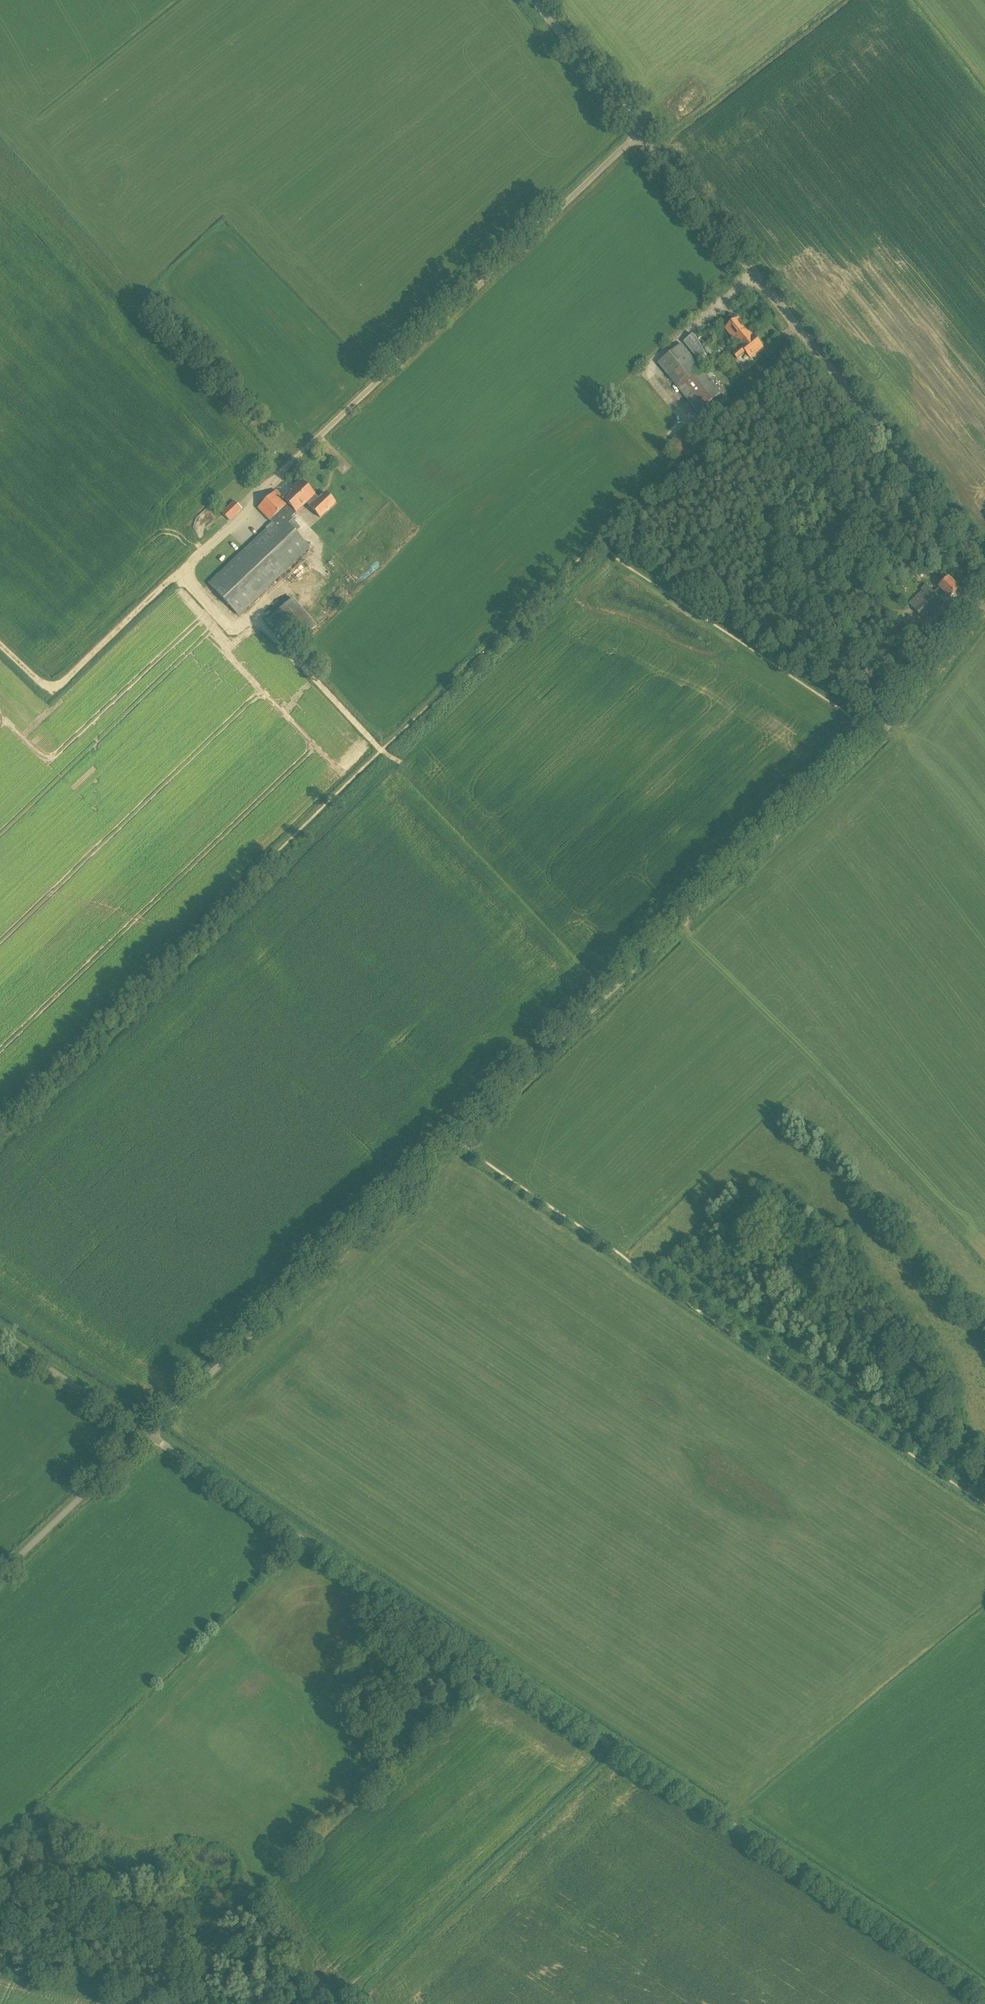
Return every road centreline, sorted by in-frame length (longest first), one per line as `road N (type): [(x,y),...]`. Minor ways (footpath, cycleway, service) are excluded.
road 1 (unclassified): [(147,1434),(868,745),(984,604)]
road 2 (unclassified): [(984,2001),(147,1434)]
road 3 (unclassified): [(984,561),(533,0)]
road 4 (unclassified): [(0,1573),(147,1434)]
road 5 (unclassified): [(147,1434),(0,1338)]

